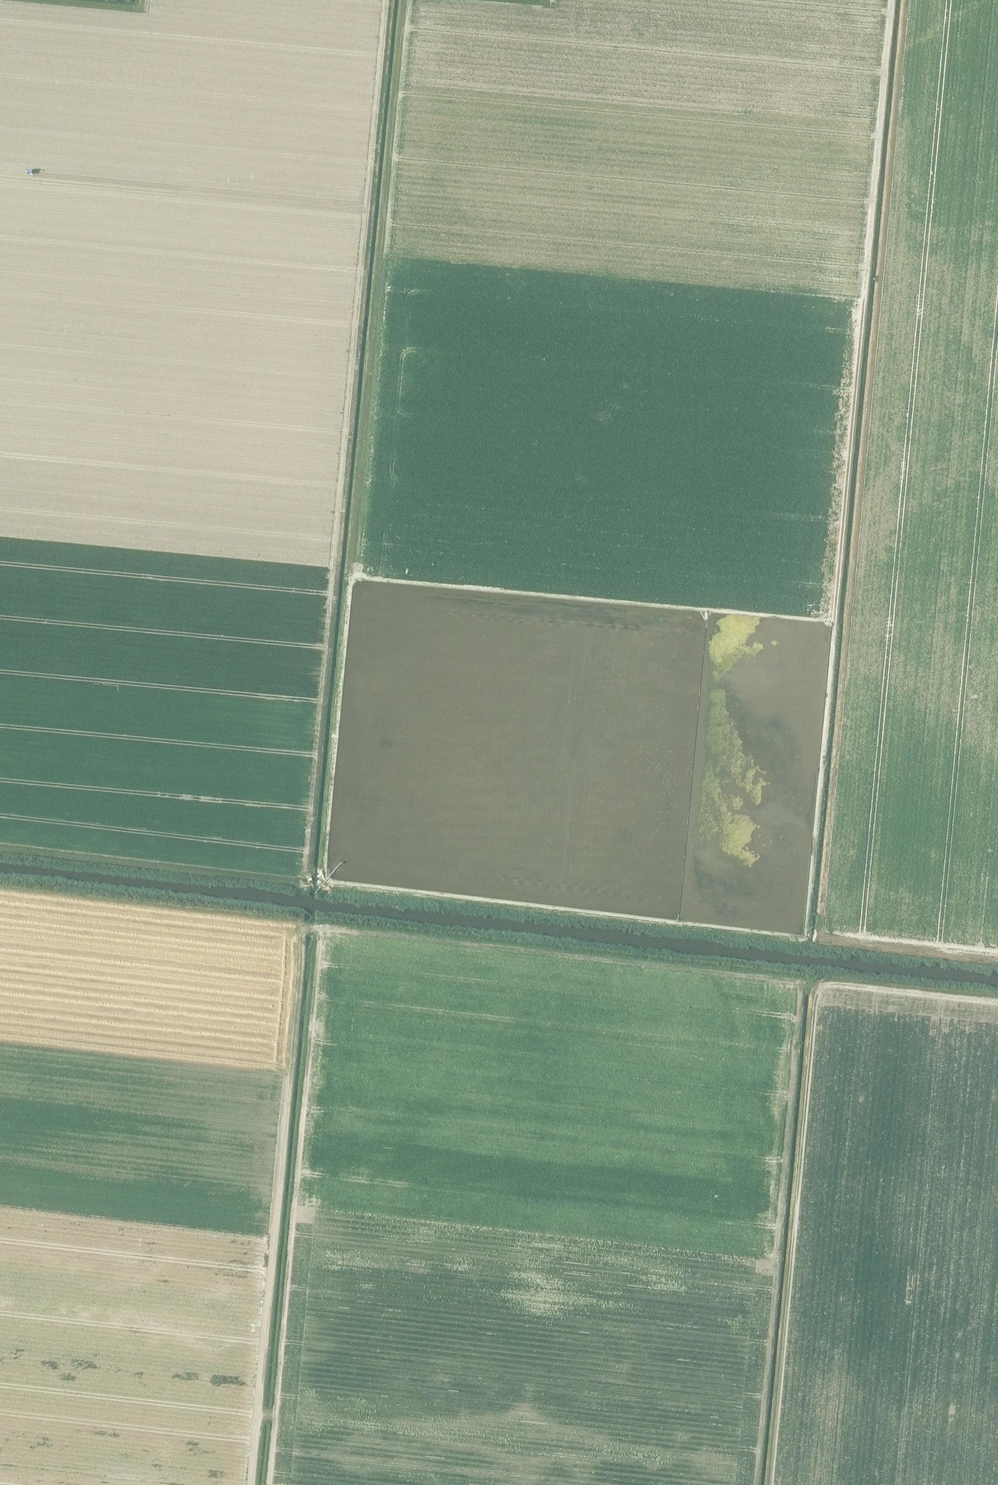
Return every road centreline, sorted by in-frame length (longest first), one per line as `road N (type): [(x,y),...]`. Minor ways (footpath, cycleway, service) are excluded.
road 1 (track): [(997,1007),(823,988),(775,1484)]
road 2 (track): [(817,947),(997,965)]

